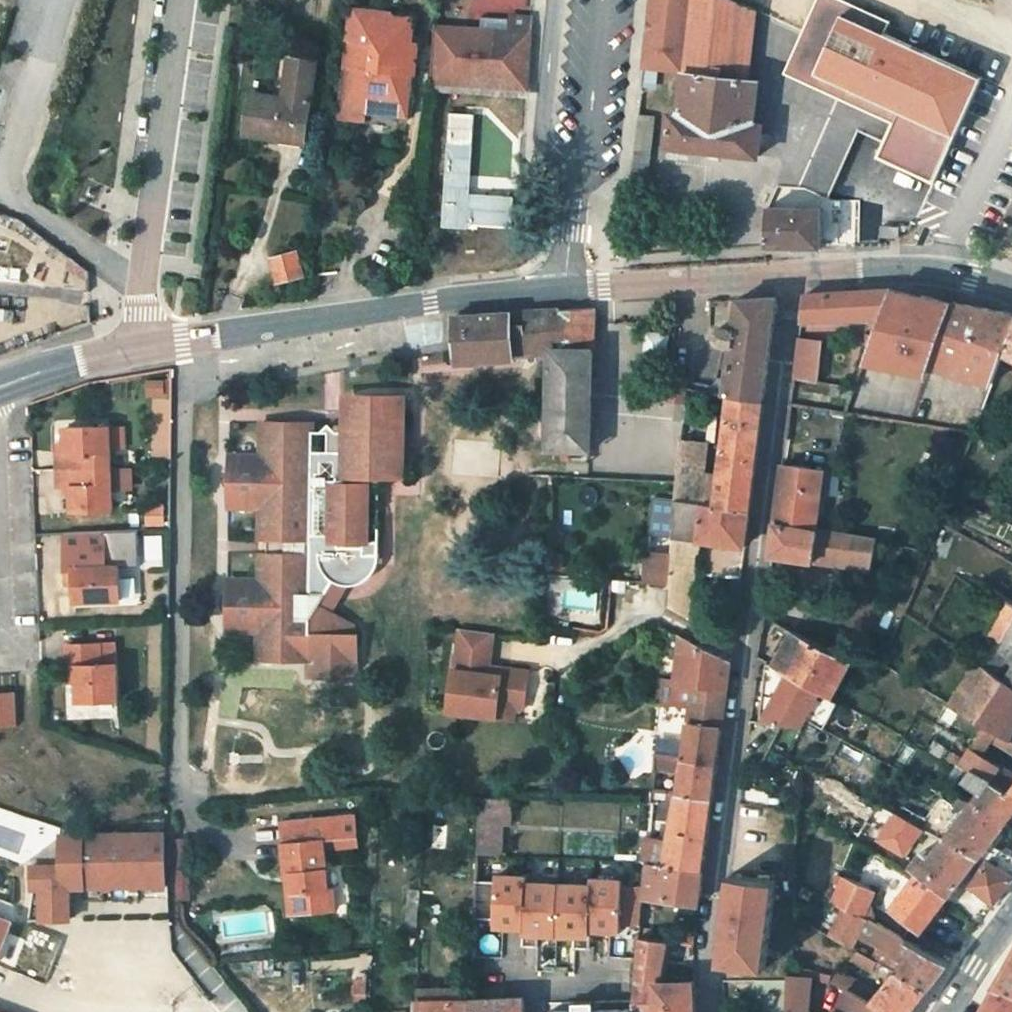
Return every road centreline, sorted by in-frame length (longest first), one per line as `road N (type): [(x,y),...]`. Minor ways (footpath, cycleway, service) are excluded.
road 1 (residential): [(795,274),(709,948),(711,1011)]
road 2 (residential): [(187,342),(177,786)]
road 3 (tertiary): [(564,289),(187,342)]
road 4 (unclassified): [(141,348),(150,216),(181,0)]
road 5 (tertiary): [(795,274),(564,289)]
road 6 (residential): [(556,0),(542,133),(578,169)]
road 7 (unclassified): [(942,270),(1011,108)]
road 8 (tertiary): [(942,270),(795,274)]
road 9 (tertiary): [(141,348),(0,387)]
road 10 (residential): [(564,289),(578,169)]

